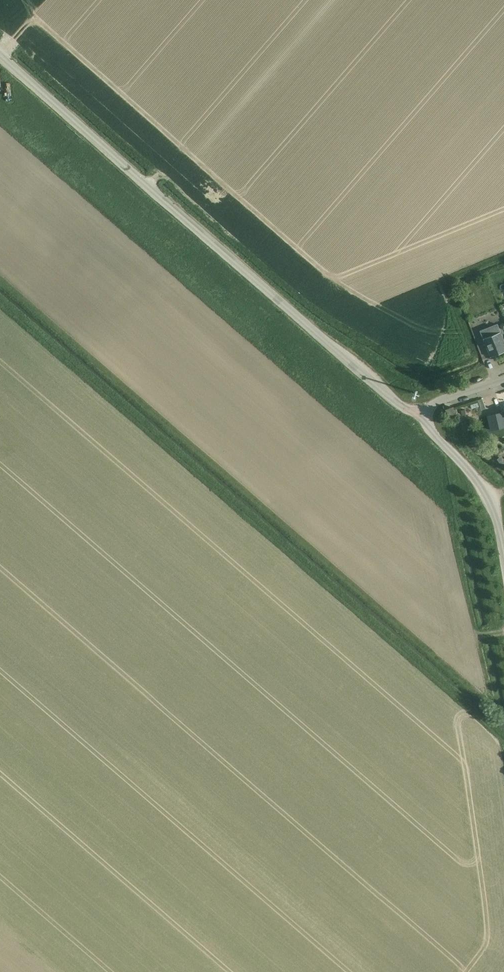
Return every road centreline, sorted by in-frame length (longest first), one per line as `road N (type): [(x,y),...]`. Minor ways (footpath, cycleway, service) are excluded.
road 1 (unclassified): [(420,414),(392,400),(0,53)]
road 2 (unclassified): [(503,563),(488,497),(420,414)]

